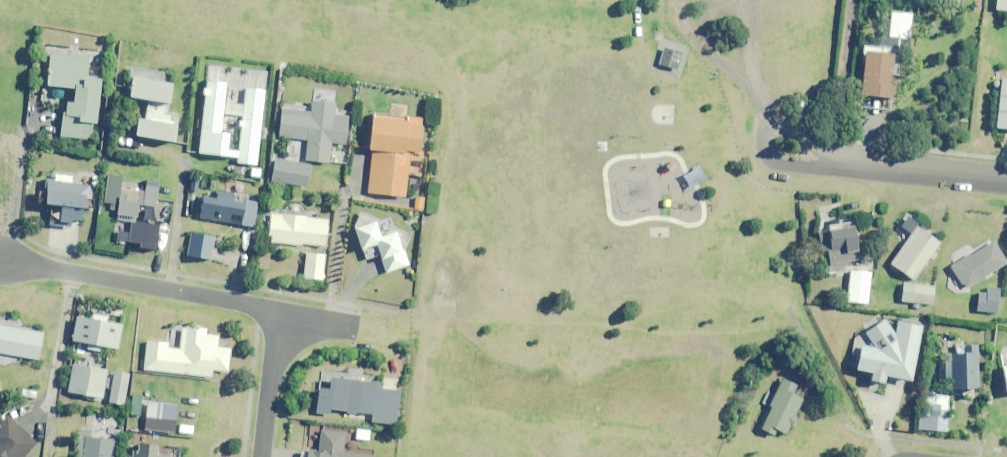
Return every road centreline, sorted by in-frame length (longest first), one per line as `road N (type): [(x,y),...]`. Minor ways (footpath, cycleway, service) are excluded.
road 1 (residential): [(281,314),(2,262)]
road 2 (residential): [(861,165),(771,127),(765,161),(814,170)]
road 3 (residential): [(861,165),(1006,181)]
road 4 (residential): [(260,456),(281,314)]

